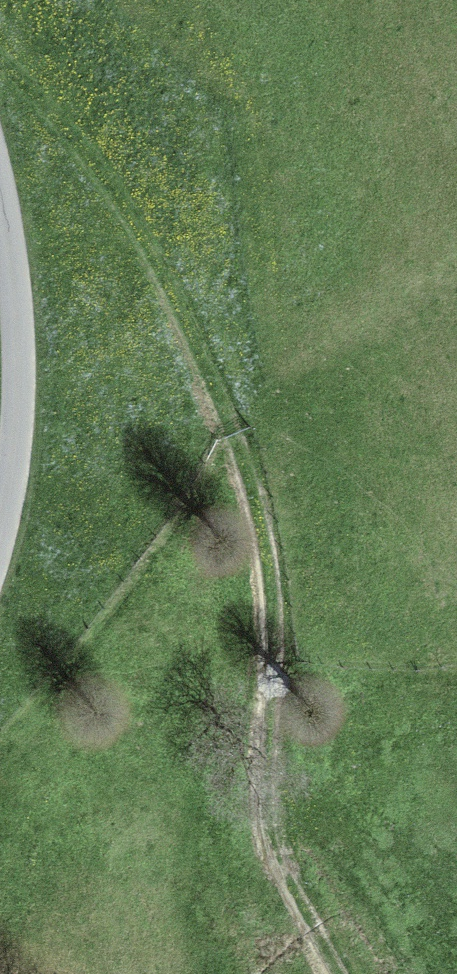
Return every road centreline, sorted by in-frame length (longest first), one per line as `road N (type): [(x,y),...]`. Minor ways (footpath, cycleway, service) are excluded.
road 1 (track): [(341,973),(275,838),(268,802),(272,615),(257,502),(237,429),(187,316),(121,200),(61,120),(0,59)]
road 2 (residential): [(0,199),(21,397),(0,529)]

